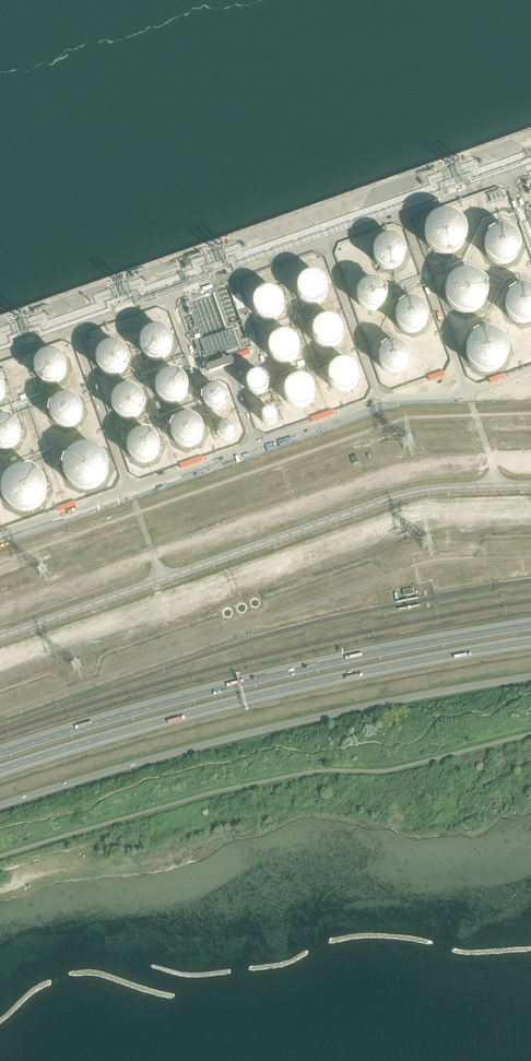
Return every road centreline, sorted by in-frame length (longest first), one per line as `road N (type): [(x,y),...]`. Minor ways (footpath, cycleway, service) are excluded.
road 1 (unclassified): [(0,637),(395,497),(530,486)]
road 2 (trunk): [(0,770),(212,707),(530,641)]
road 3 (trunk): [(530,626),(302,669),(0,754)]
road 4 (unclassified): [(0,805),(287,724),(530,677)]

